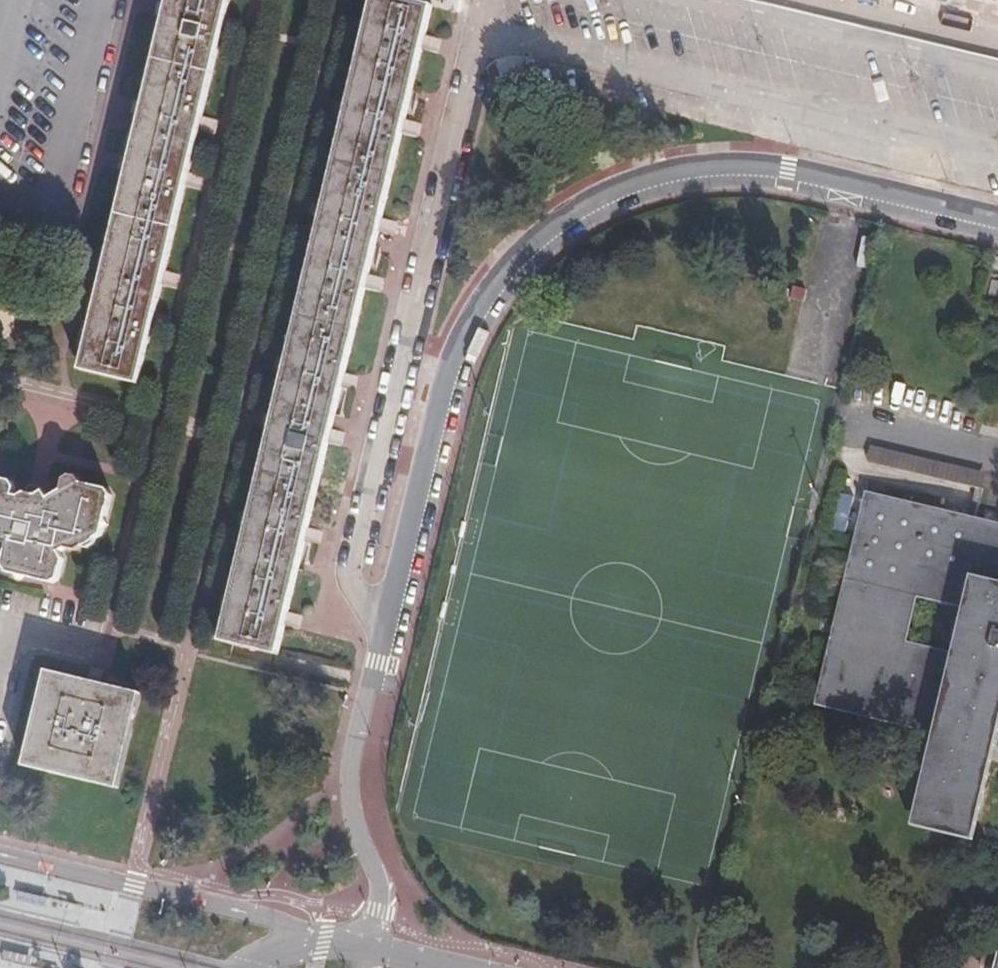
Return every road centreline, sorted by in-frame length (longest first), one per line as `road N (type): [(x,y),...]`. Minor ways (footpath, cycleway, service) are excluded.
road 1 (tertiary): [(997,219),(787,167),(683,165),(591,199),(507,265),(478,302),(447,367),(348,768),(352,812),(380,887),(369,949)]
road 2 (secondary): [(306,935),(276,920),(0,853)]

